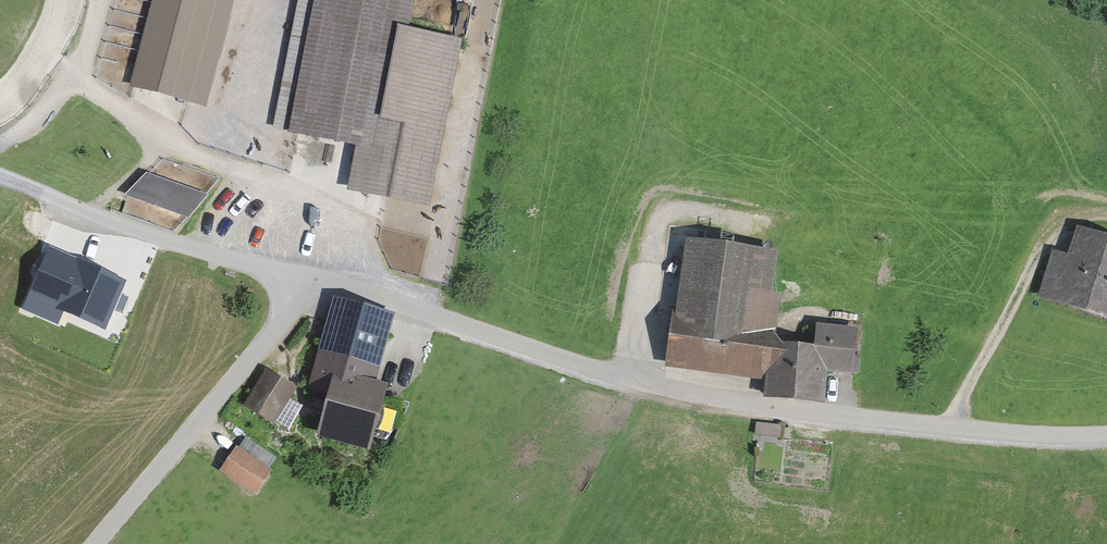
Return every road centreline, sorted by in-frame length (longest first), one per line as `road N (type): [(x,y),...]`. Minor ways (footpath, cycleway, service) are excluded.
road 1 (unclassified): [(1106,441),(948,436),(708,400),(302,283)]
road 2 (unclassified): [(302,283),(278,325),(98,543)]
road 3 (track): [(948,436),(1056,220),(1106,214)]
road 4 (unclassified): [(44,193),(302,283)]

